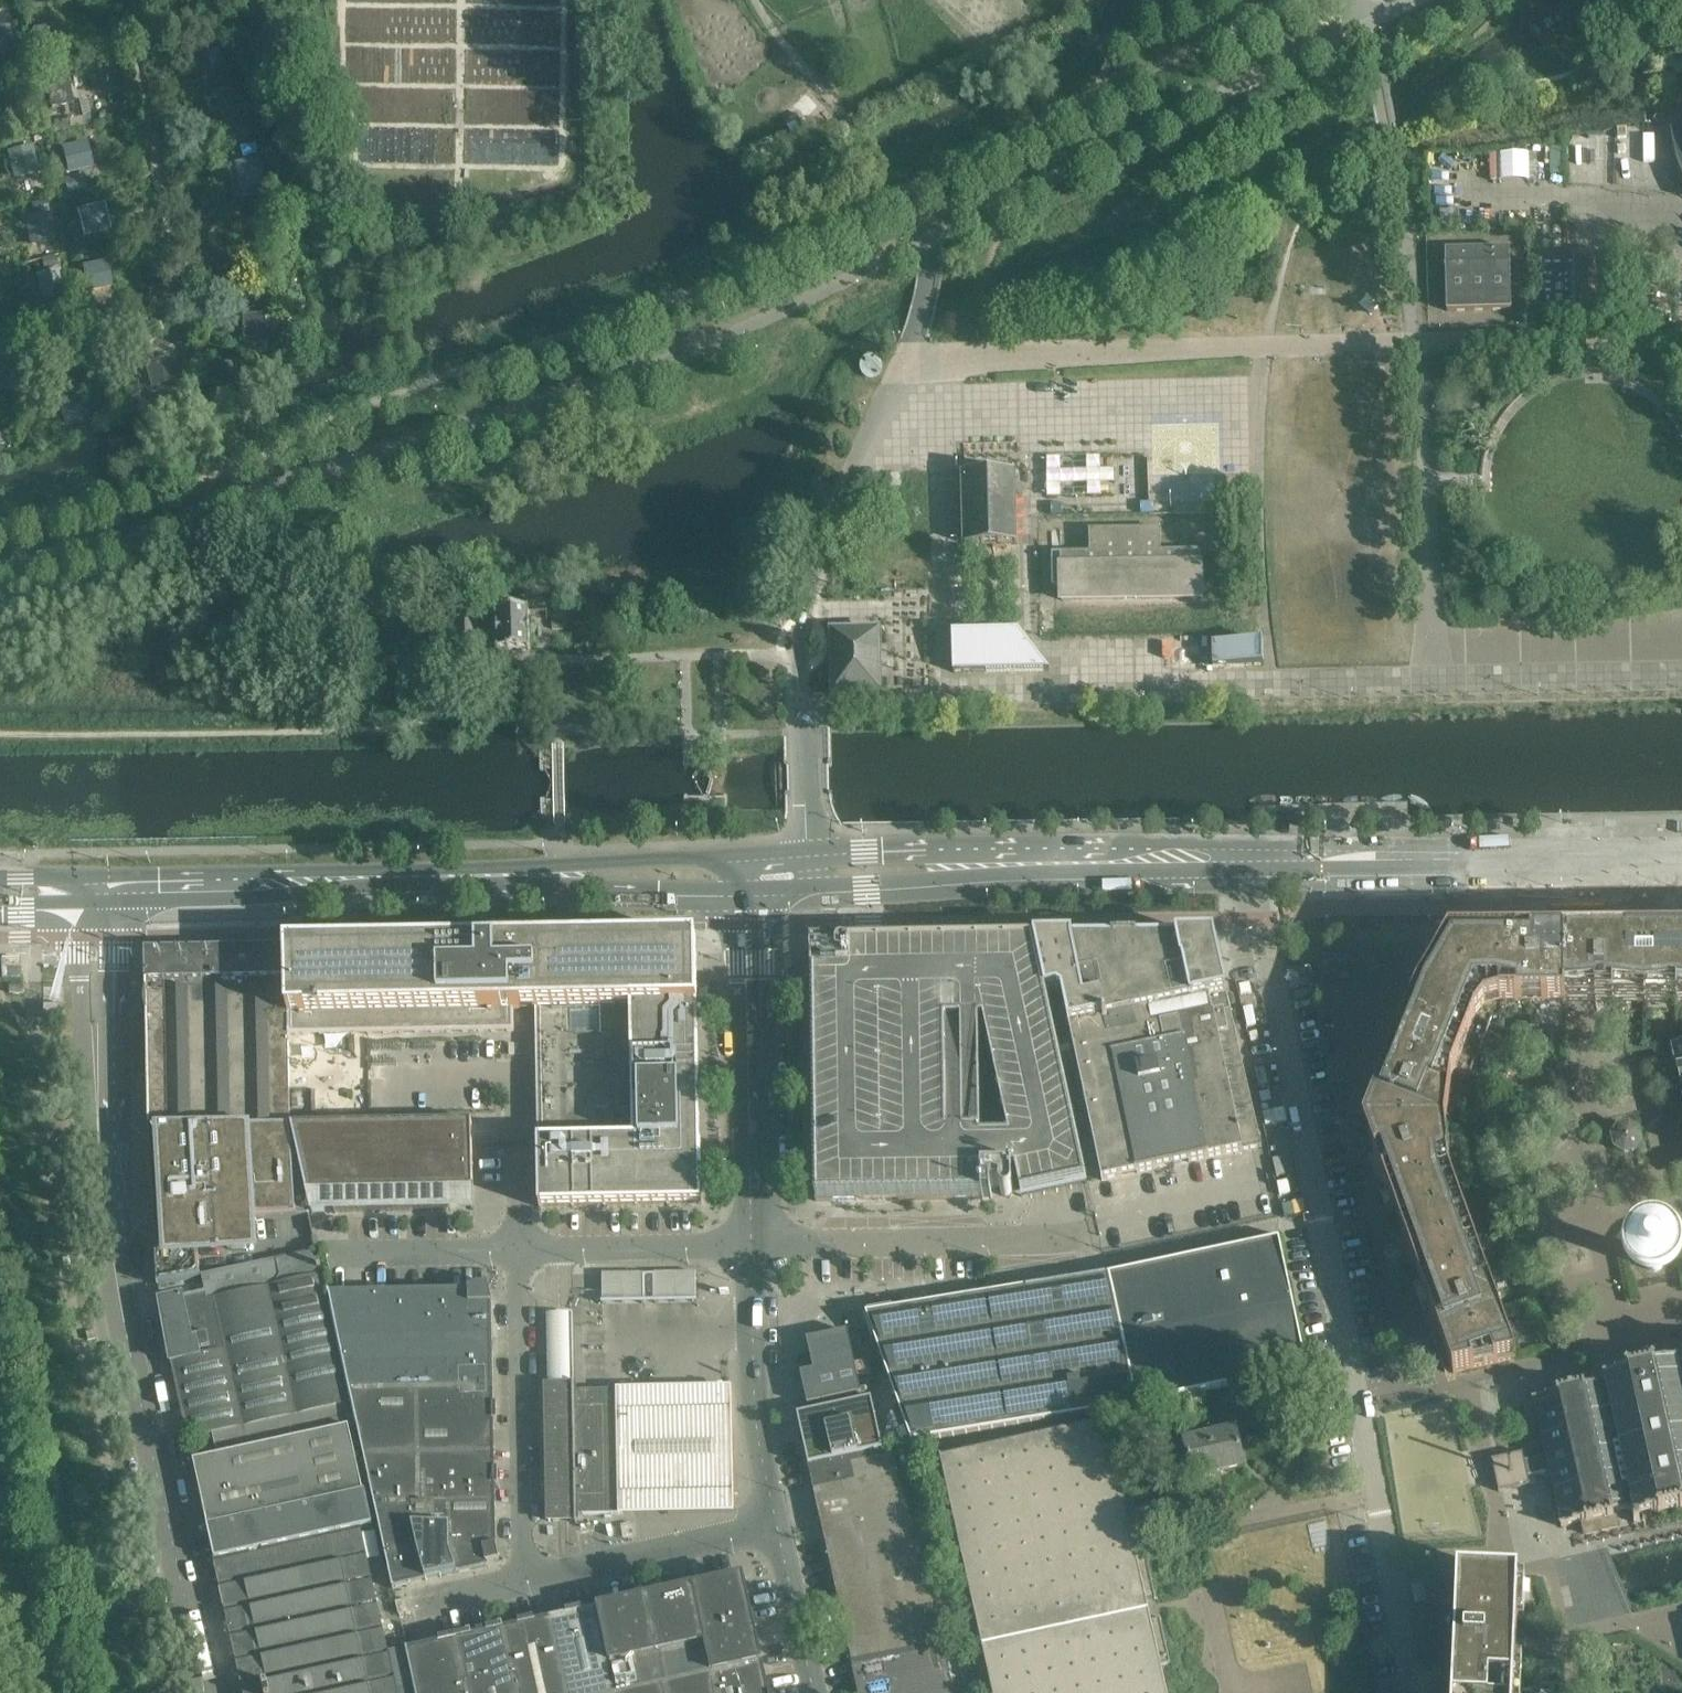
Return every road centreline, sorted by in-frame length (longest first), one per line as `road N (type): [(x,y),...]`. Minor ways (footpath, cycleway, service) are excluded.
road 1 (residential): [(1417,1692),(1259,915),(1255,858)]
road 2 (secondary): [(115,889),(750,874)]
road 3 (residential): [(533,1584),(523,1538),(519,1245),(756,1246)]
road 4 (residential): [(906,363),(855,463),(808,605),(799,655),(809,871)]
road 5 (residential): [(906,363),(1418,347)]
road 6 (secondary): [(809,871),(1255,858)]
road 7 (unclassified): [(78,889),(87,1113),(110,1293),(125,1323)]
road 8 (unclassified): [(125,1323),(132,1290),(118,1204),(115,889)]
road 9 (secondary): [(1255,858),(1681,858)]
road 10 (residential): [(756,1246),(750,874)]
road 11 (unclassified): [(200,1665),(125,1323)]
road 12 (residential): [(756,1246),(983,1245),(1094,1228)]
road 13 (residential): [(779,1533),(757,1385),(756,1246)]
road 14 (residential): [(1418,347),(1681,340)]
road 15 (residential): [(533,1584),(779,1533)]
road 16 (residential): [(815,1692),(779,1533)]
road 17 (residential): [(1400,194),(1418,347)]

